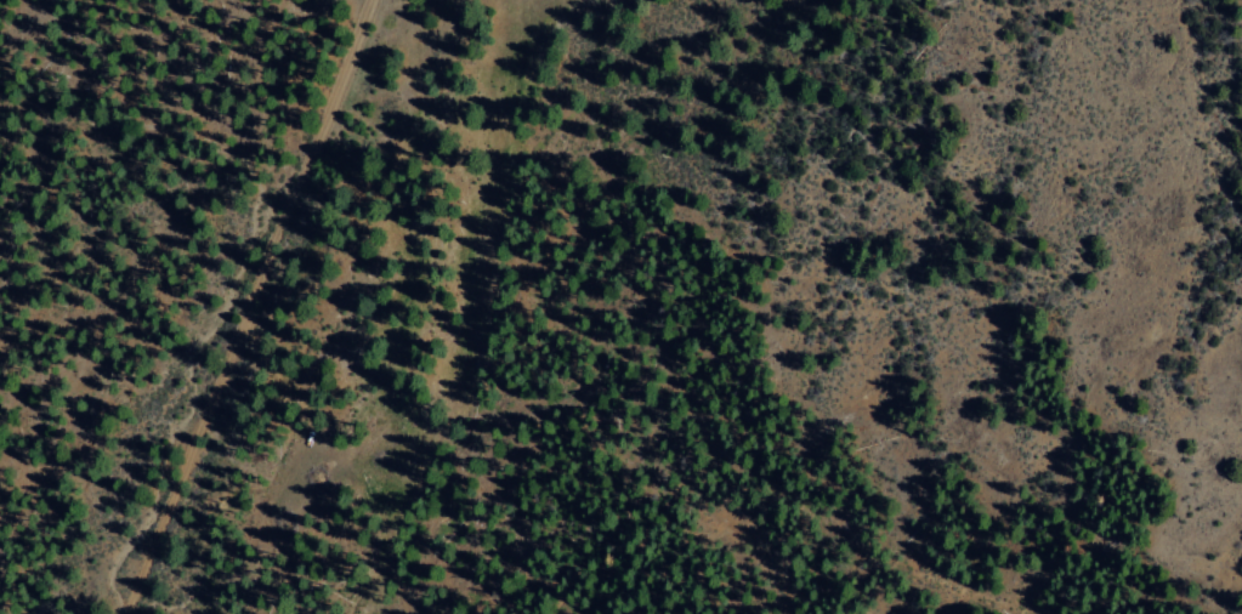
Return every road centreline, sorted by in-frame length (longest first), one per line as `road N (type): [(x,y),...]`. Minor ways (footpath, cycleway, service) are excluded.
road 1 (residential): [(119,613),(375,0)]

